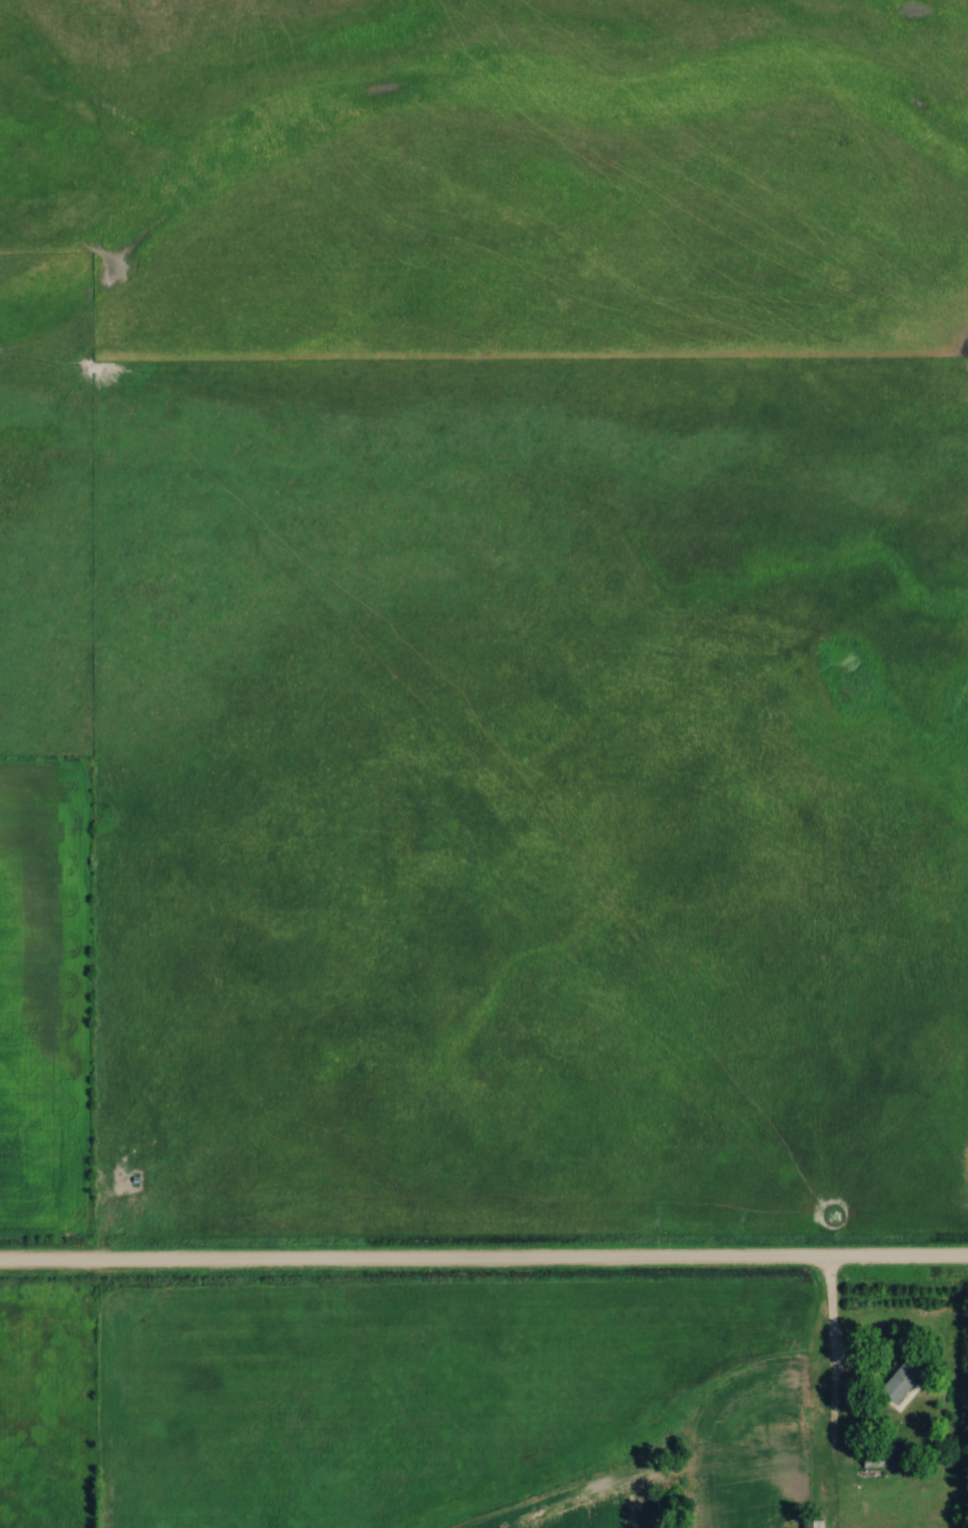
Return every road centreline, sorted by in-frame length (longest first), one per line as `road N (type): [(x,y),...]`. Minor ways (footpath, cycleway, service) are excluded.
road 1 (tertiary): [(967,1261),(0,1267)]

